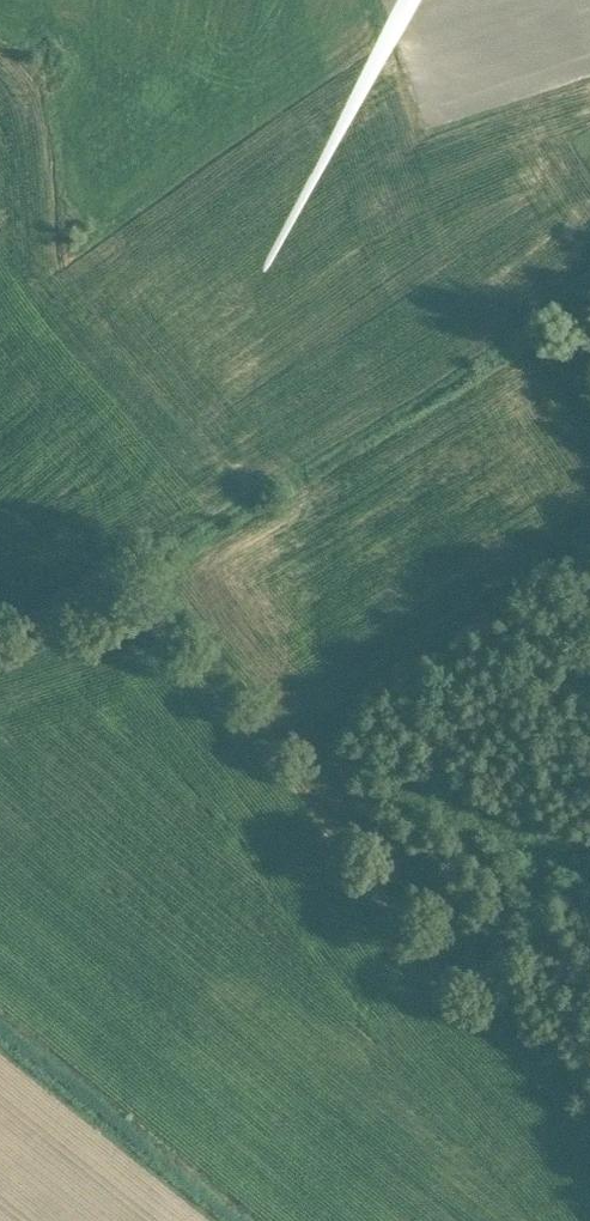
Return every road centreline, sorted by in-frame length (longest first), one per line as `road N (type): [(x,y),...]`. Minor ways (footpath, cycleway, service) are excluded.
road 1 (track): [(589,68),(434,119)]

